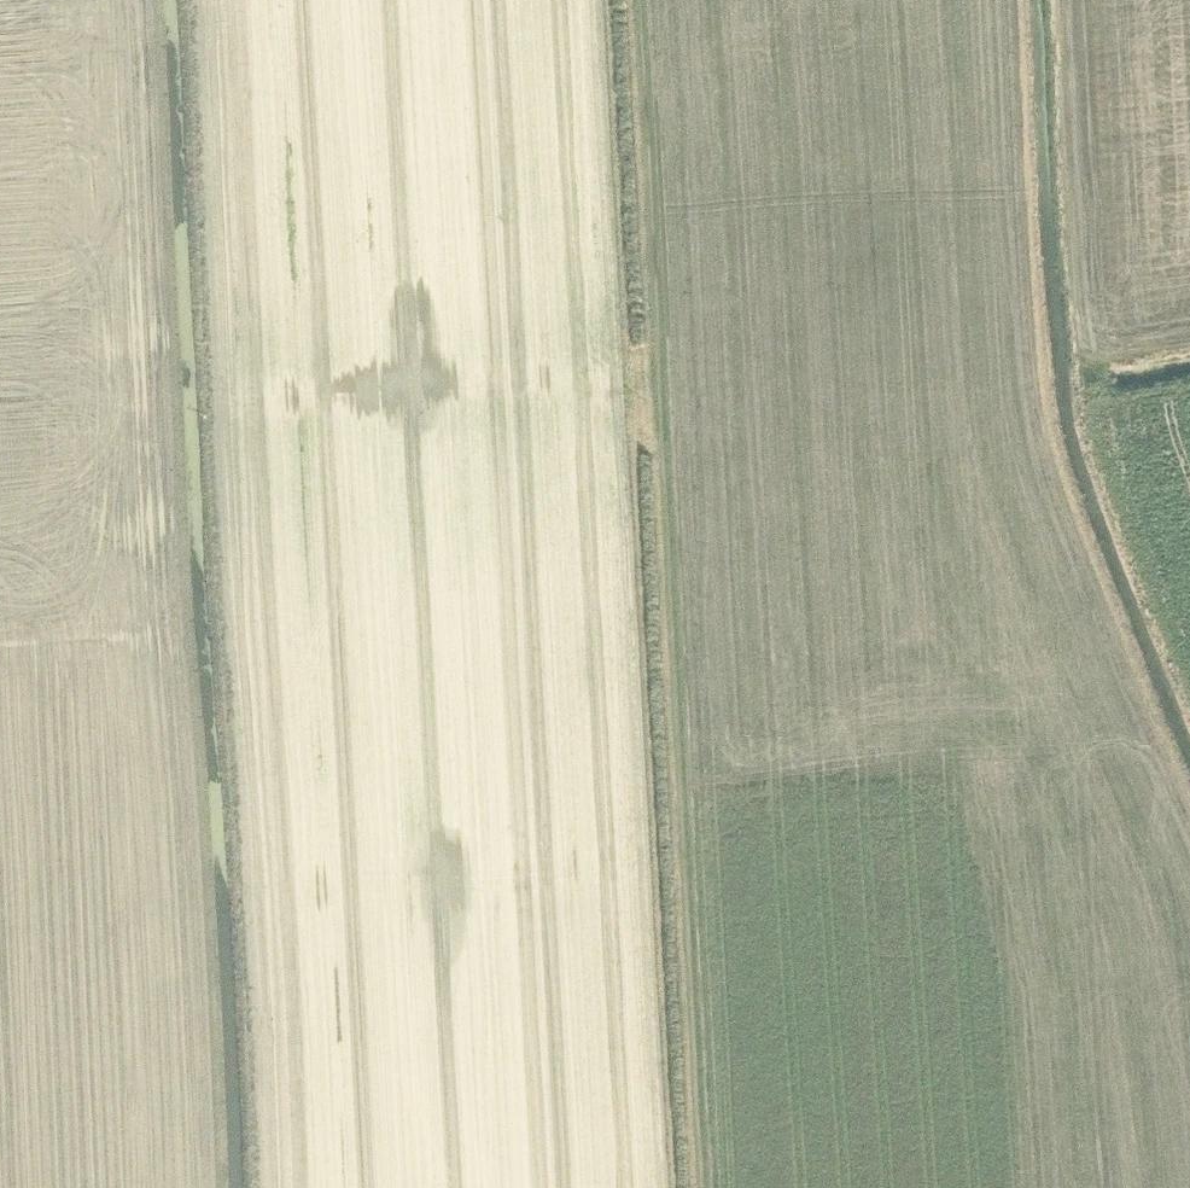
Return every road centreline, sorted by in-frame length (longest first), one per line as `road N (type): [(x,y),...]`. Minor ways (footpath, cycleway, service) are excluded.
road 1 (track): [(700,1187),(664,511)]

